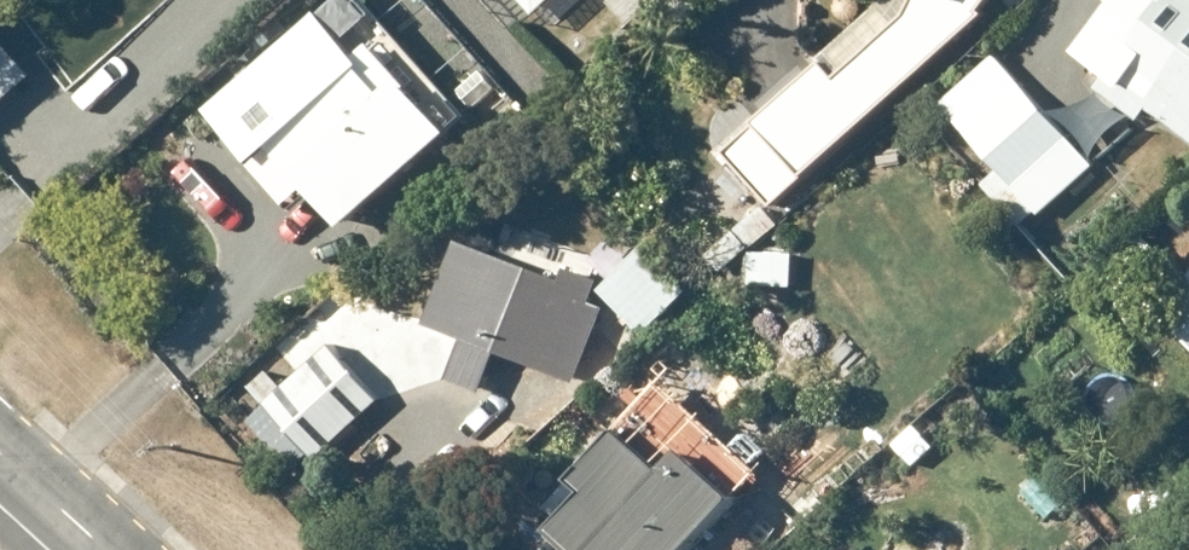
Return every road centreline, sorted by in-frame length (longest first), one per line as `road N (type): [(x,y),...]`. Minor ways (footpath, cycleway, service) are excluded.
road 1 (secondary): [(0,455),(102,549)]

